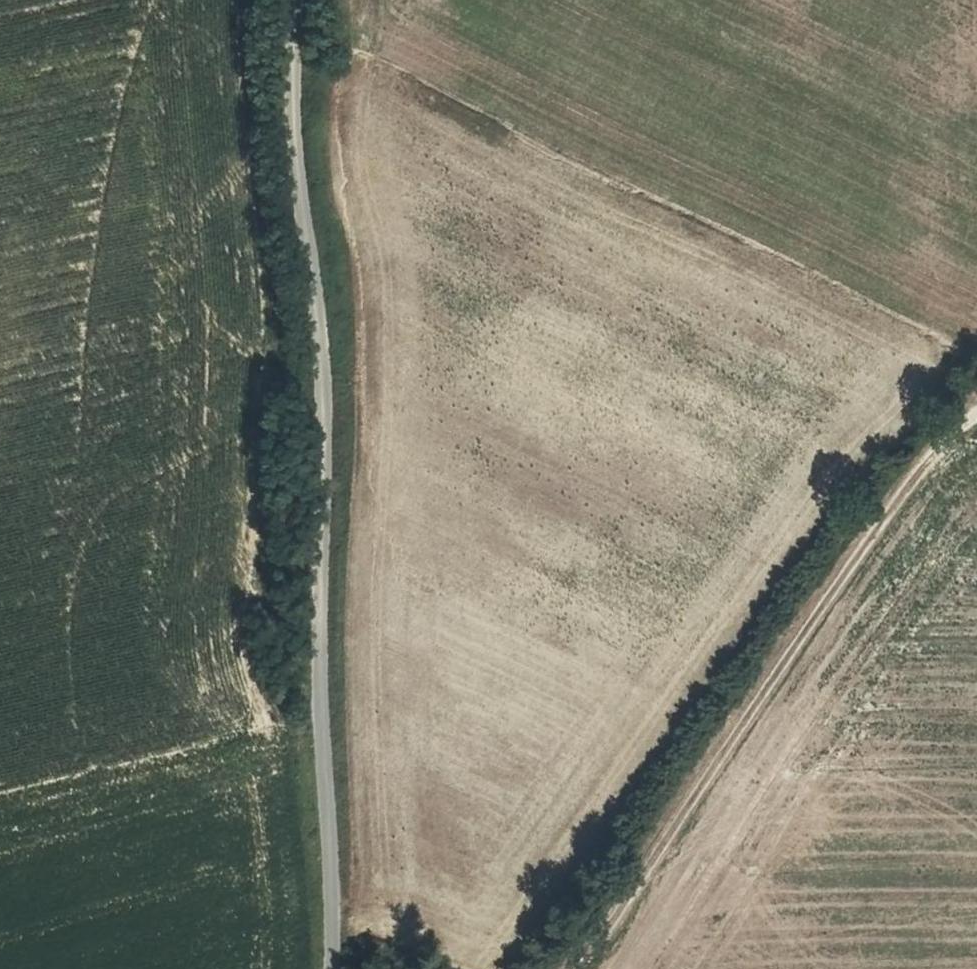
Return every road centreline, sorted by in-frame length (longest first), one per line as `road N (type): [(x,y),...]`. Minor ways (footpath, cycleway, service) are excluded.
road 1 (unclassified): [(339,968),(318,655),(318,286),(298,121),(302,0)]
road 2 (track): [(976,418),(830,601),(584,968)]

